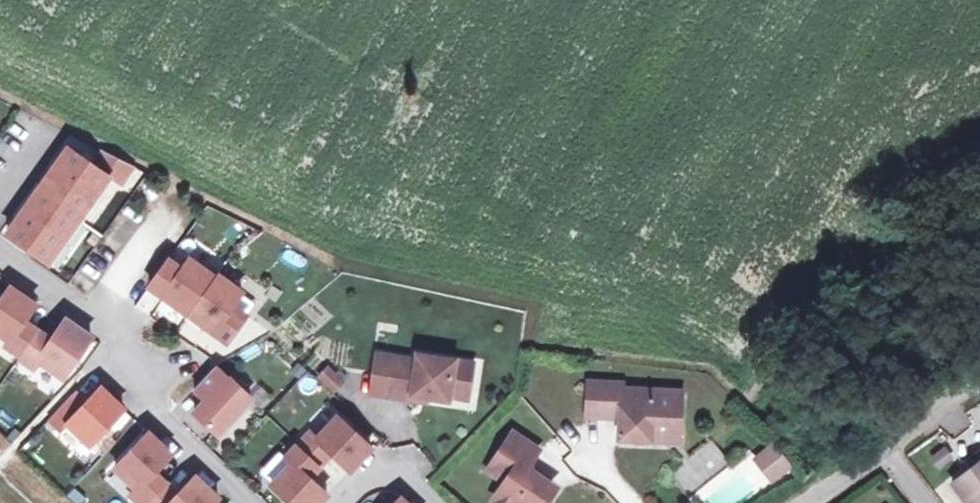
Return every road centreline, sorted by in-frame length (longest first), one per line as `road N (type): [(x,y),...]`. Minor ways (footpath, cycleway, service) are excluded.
road 1 (residential): [(824,502),(979,394)]

